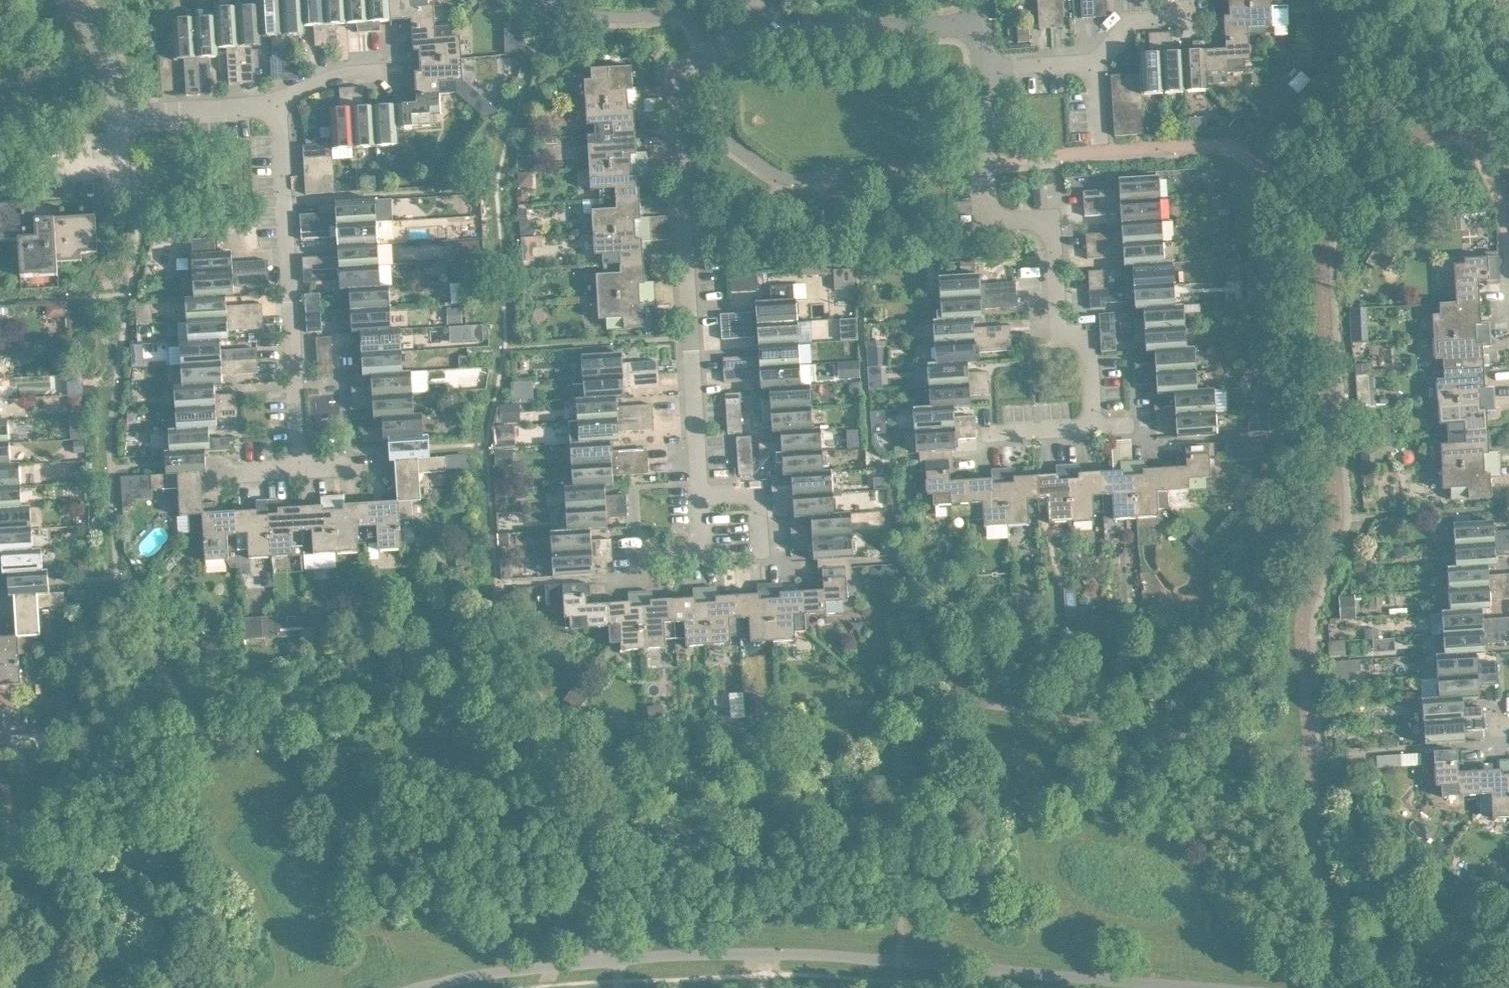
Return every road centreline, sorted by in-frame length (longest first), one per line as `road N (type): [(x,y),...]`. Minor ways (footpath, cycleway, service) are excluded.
road 1 (residential): [(708,571),(673,101),(686,60),(710,56),(757,28)]
road 2 (residential): [(1094,439),(1086,335),(1056,332),(1043,215),(995,218),(983,62)]
road 3 (residential): [(301,468),(271,96)]
road 4 (residential): [(757,28),(981,20)]
road 5 (residential): [(117,114),(271,96)]
road 6 (residential): [(271,96),(308,90),(348,58),(394,52)]
road 7 (residential): [(1094,61),(1131,23),(1209,19)]
road 8 (residential): [(117,114),(103,56),(66,0)]
road 9 (residential): [(117,114),(117,160),(37,165)]

